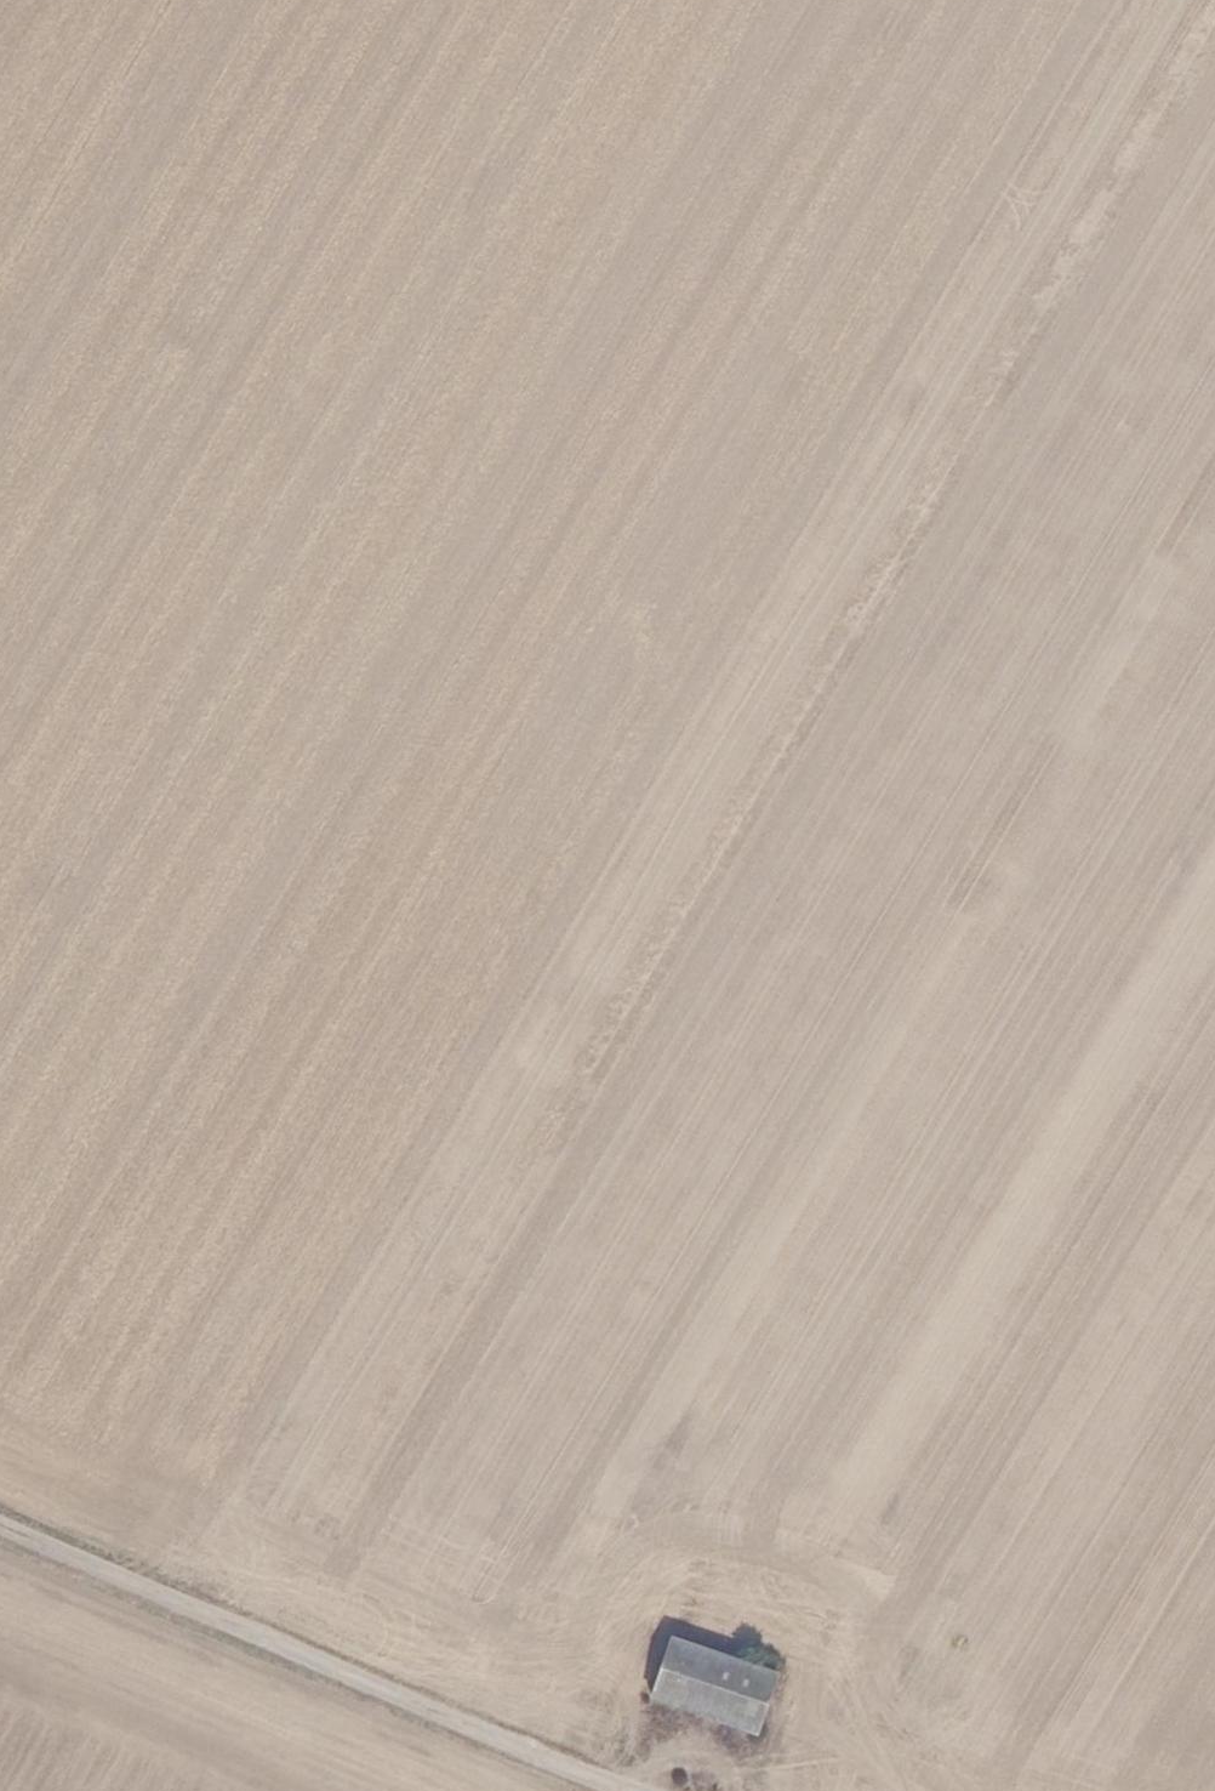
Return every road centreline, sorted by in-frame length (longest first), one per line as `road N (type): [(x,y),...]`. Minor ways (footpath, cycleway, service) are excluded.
road 1 (track): [(629,1790),(0,1534)]

